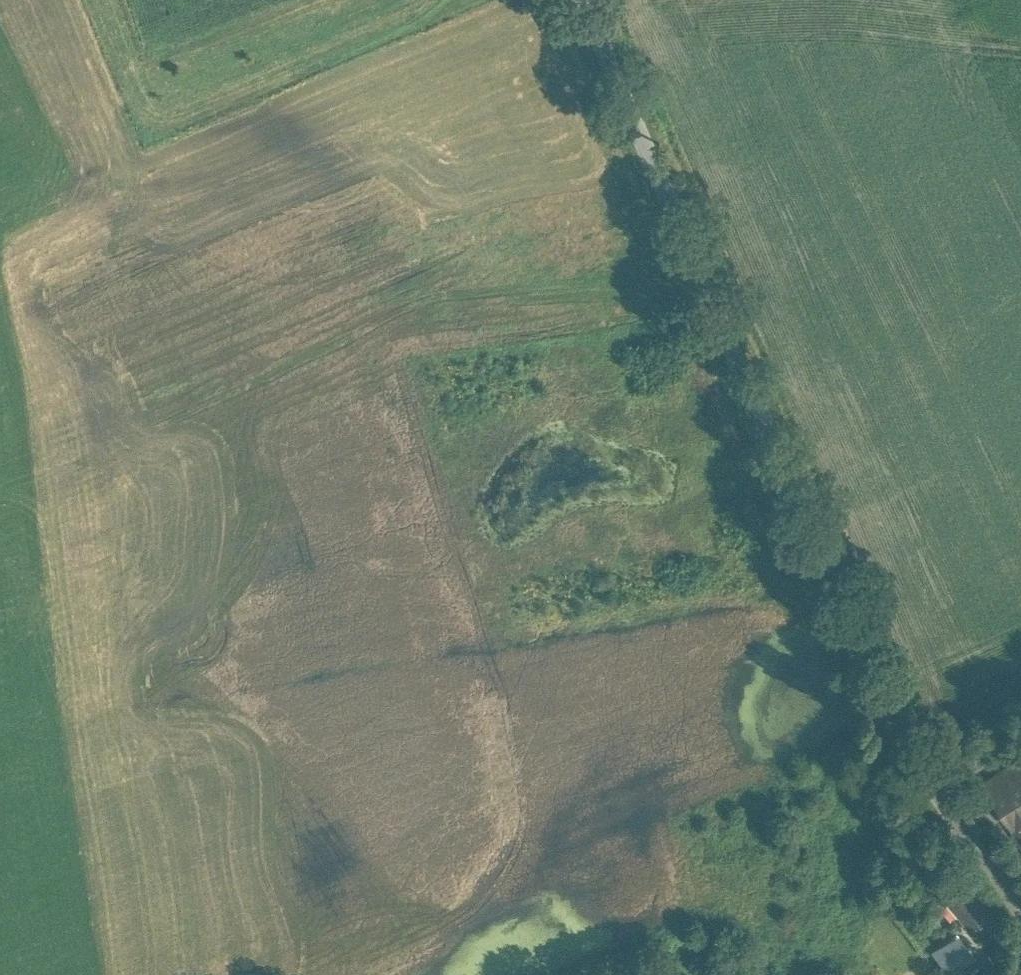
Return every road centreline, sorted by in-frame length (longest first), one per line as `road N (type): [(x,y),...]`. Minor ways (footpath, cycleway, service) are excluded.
road 1 (unclassified): [(1020,910),(941,758),(602,0)]

